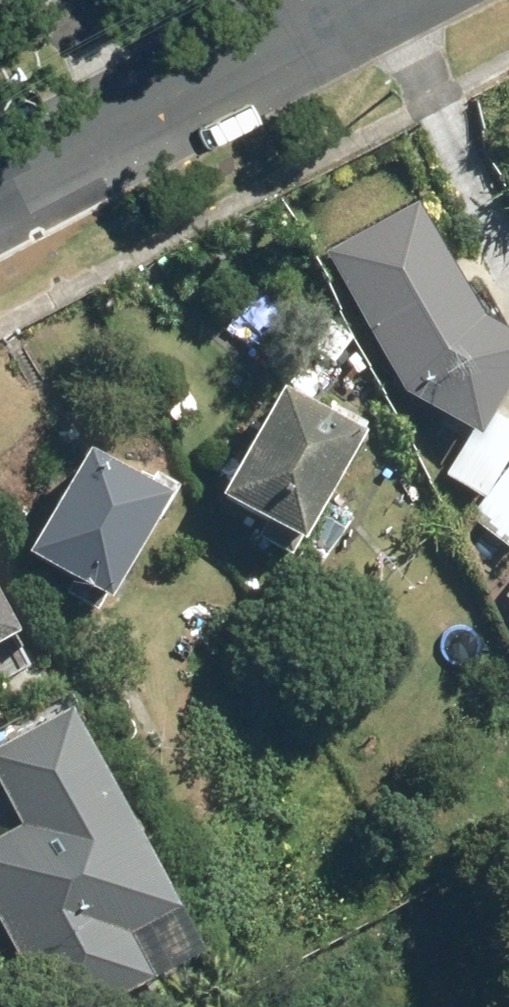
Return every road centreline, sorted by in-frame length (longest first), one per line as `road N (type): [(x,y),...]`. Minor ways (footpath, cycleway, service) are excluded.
road 1 (residential): [(347,0),(0,181)]

